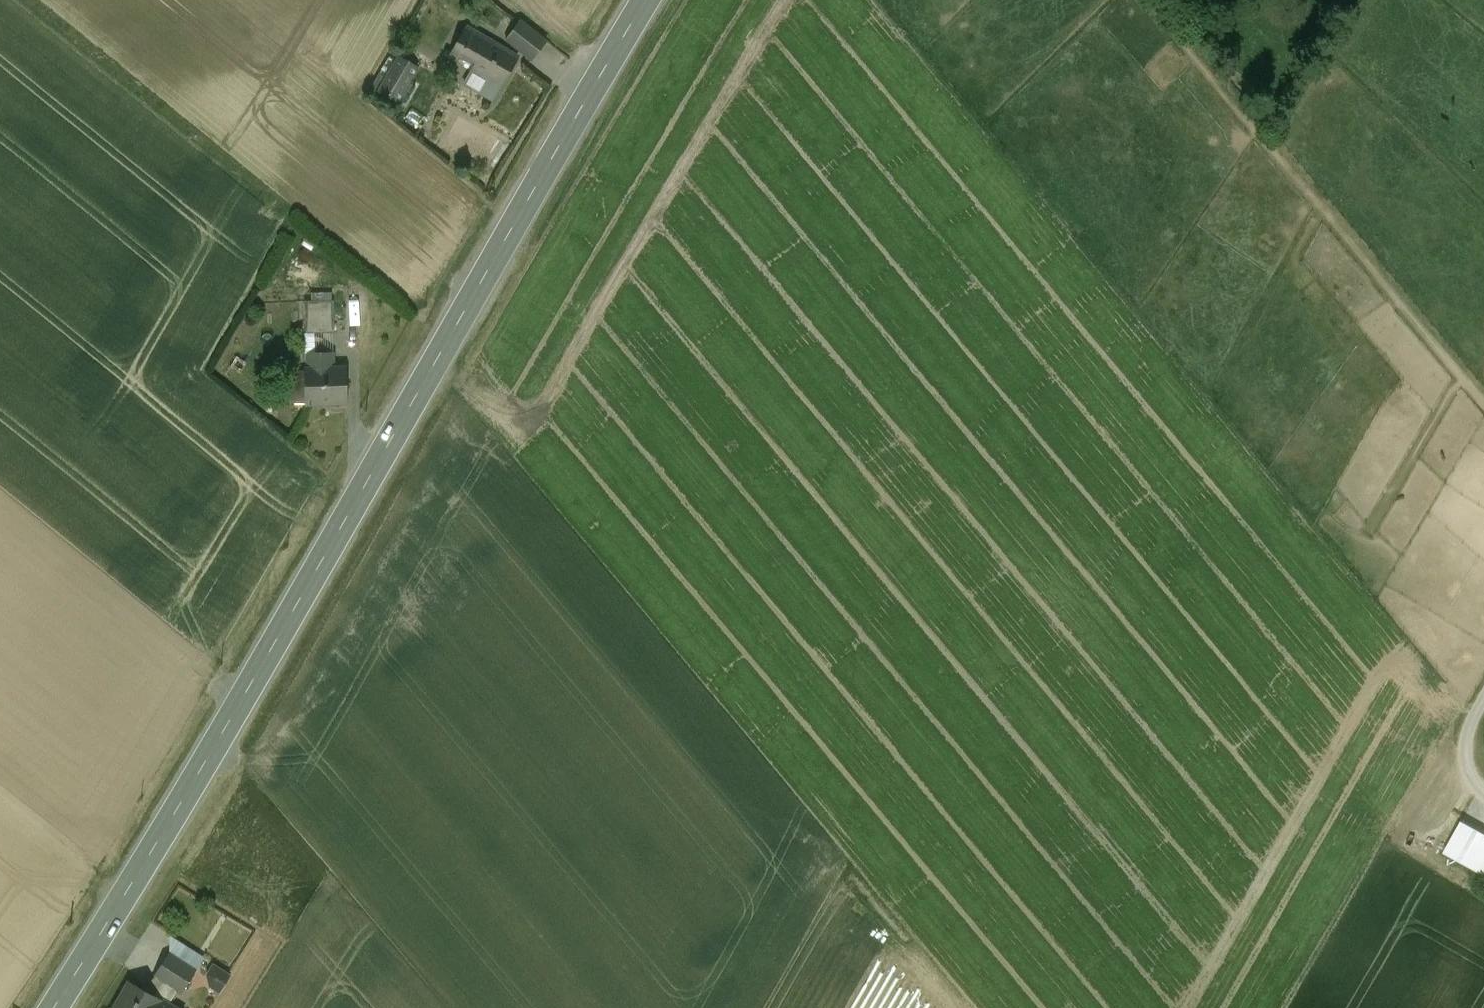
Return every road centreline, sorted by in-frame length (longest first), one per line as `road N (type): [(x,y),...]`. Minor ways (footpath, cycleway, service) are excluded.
road 1 (secondary): [(647,0),(55,1007)]

